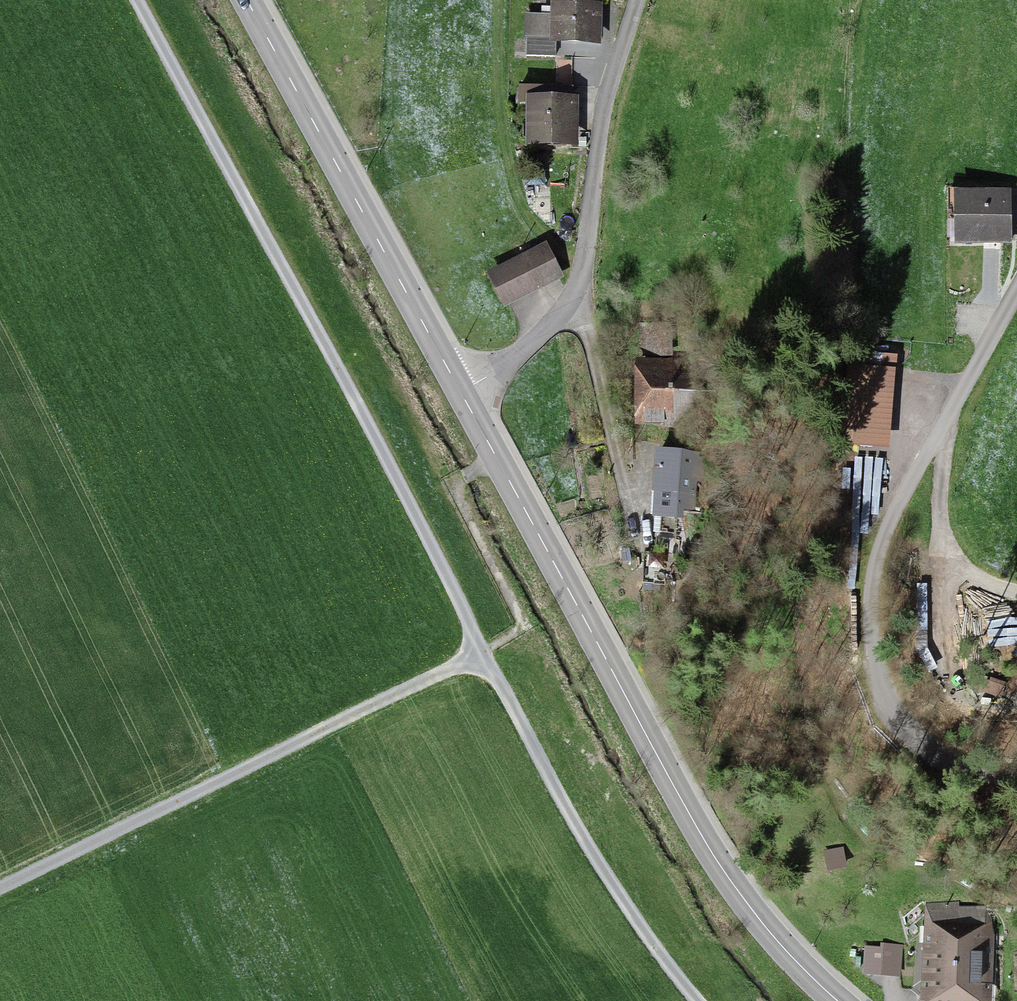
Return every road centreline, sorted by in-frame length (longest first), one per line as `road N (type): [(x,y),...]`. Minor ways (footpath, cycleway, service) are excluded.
road 1 (unclassified): [(135,0),(621,905),(705,1000)]
road 2 (secondary): [(461,396),(686,813),(754,921),(828,1000)]
road 3 (unclassified): [(1016,284),(888,522),(868,621),(880,673),(902,718),(951,767),(1016,782)]
road 4 (track): [(0,885),(482,650)]
road 5 (unclassified): [(461,396),(519,356),(571,303),(606,98),(637,0)]
road 6 (secondary): [(244,0),(461,396)]
road 7 (track): [(496,461),(458,487),(528,626),(482,650)]
road 8 (track): [(937,431),(943,549),(972,574),(1016,586)]

